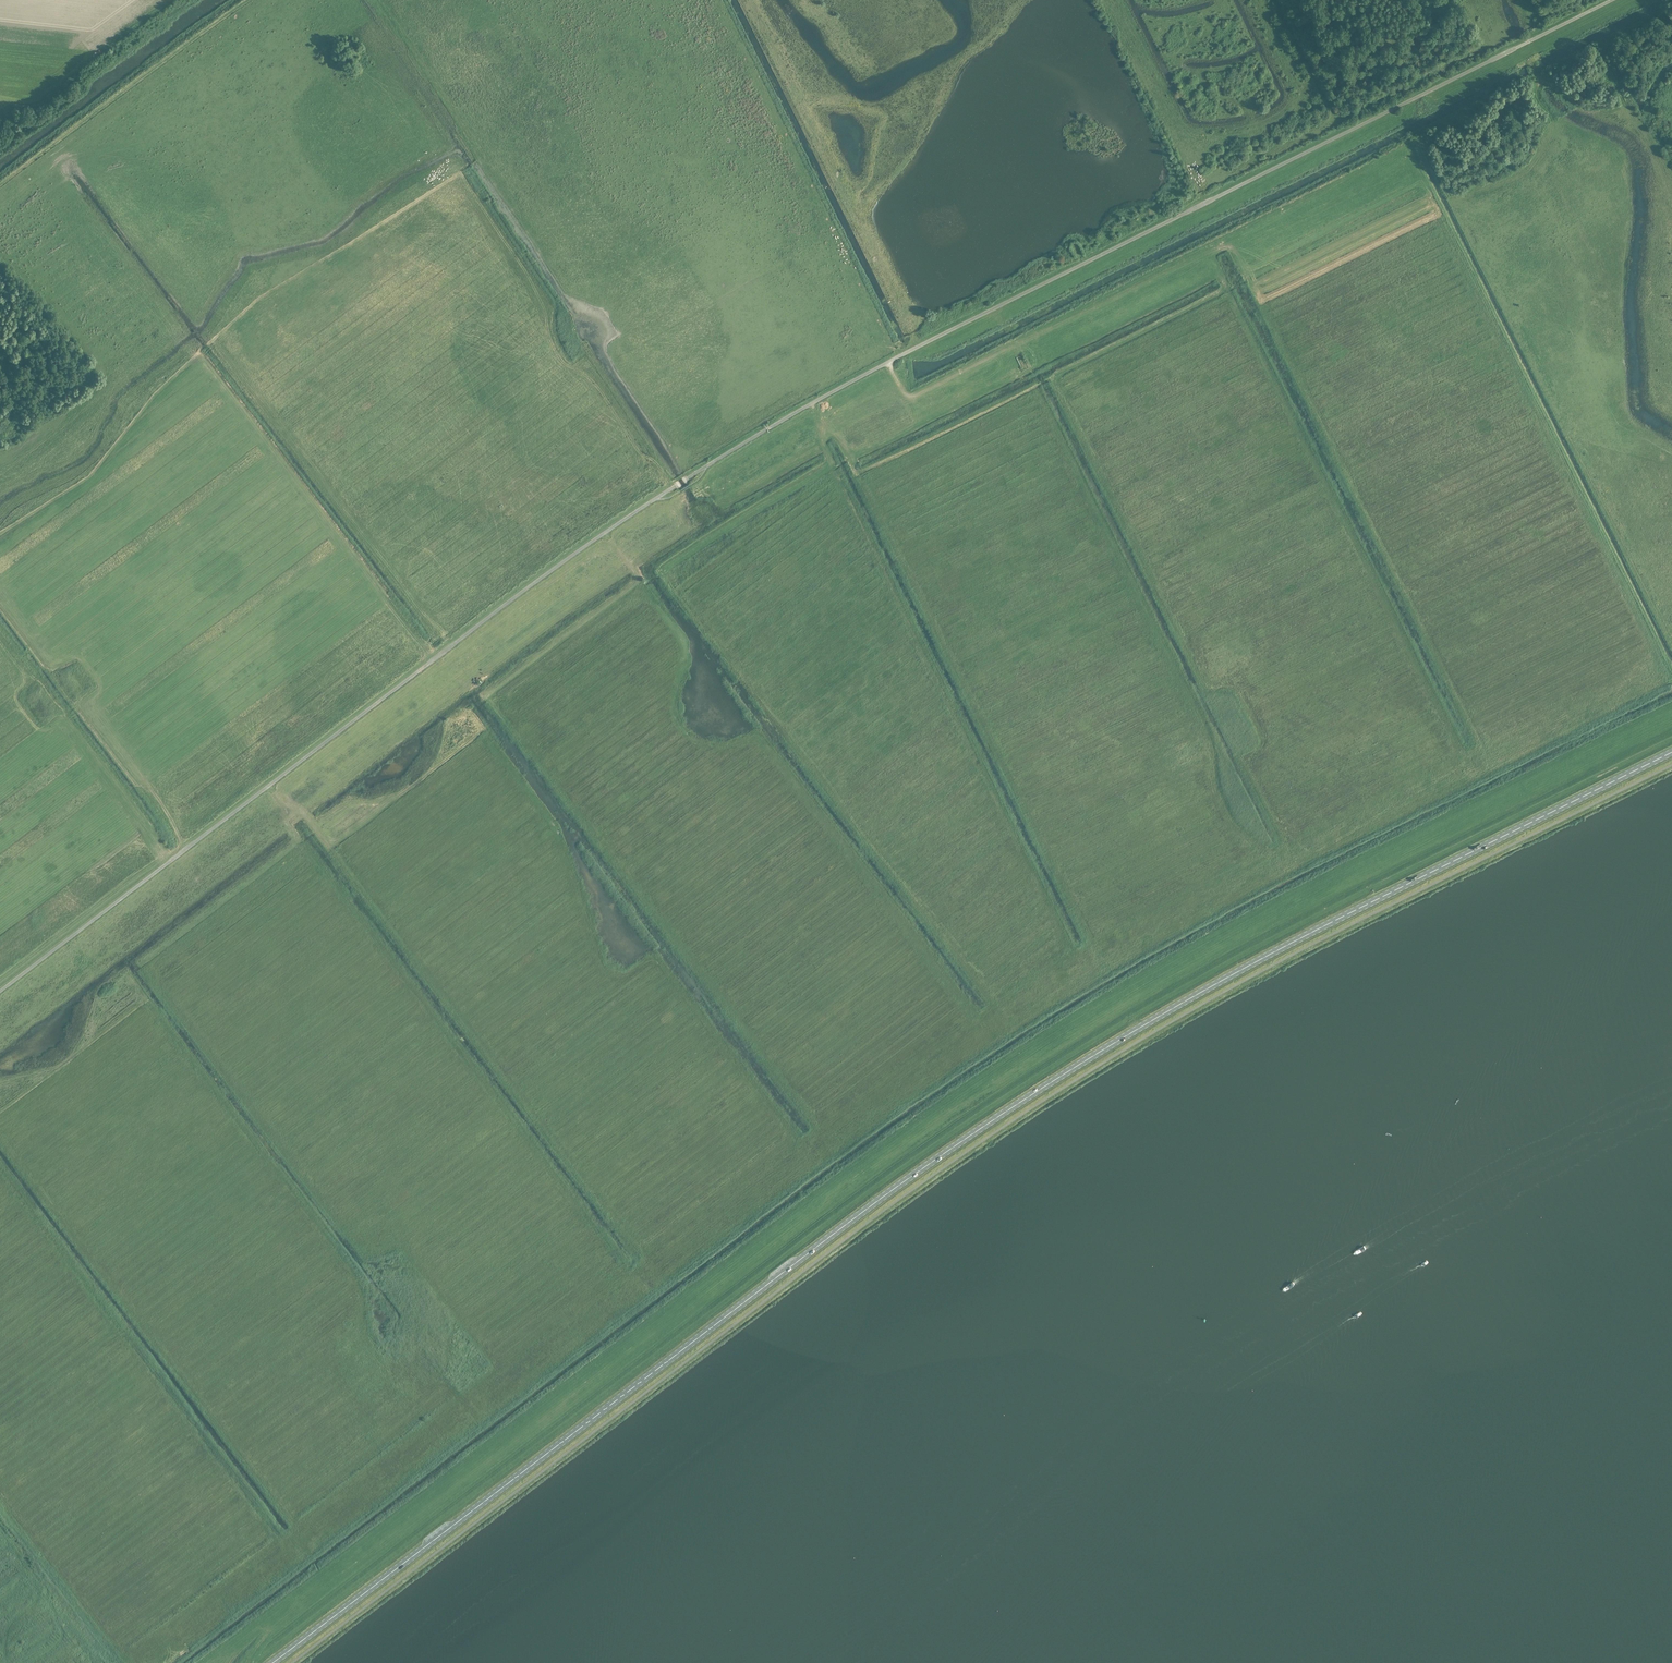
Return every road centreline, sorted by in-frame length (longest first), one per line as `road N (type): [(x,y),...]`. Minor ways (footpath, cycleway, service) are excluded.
road 1 (unclassified): [(0,994),(502,607),(708,465),(1043,281),(1609,0)]
road 2 (primary): [(272,1662),(1004,1112),(1252,964),(1671,749)]

